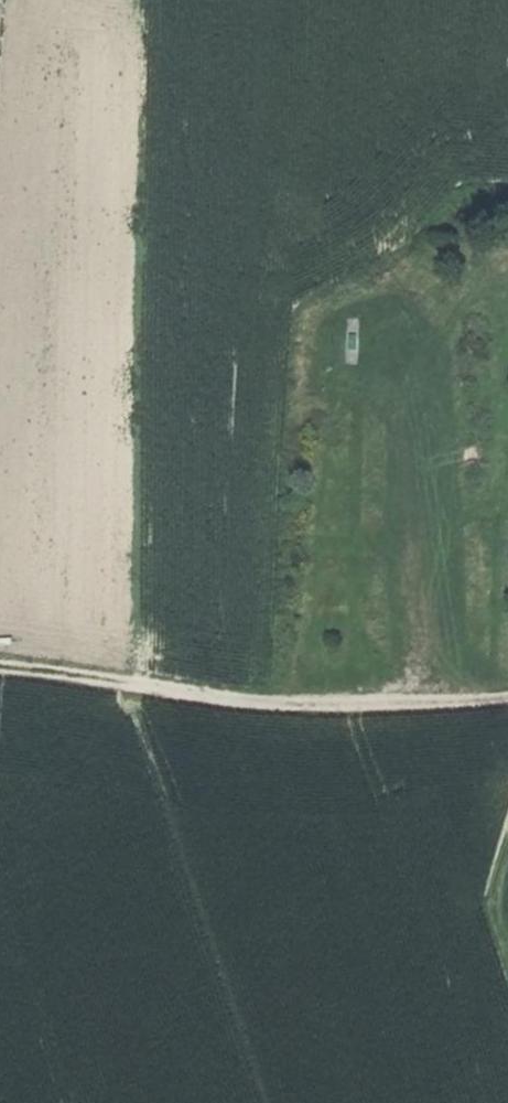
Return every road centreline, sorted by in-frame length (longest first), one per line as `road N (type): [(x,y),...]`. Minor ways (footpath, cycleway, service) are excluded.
road 1 (track): [(507,697),(426,708),(280,709),(0,676)]

